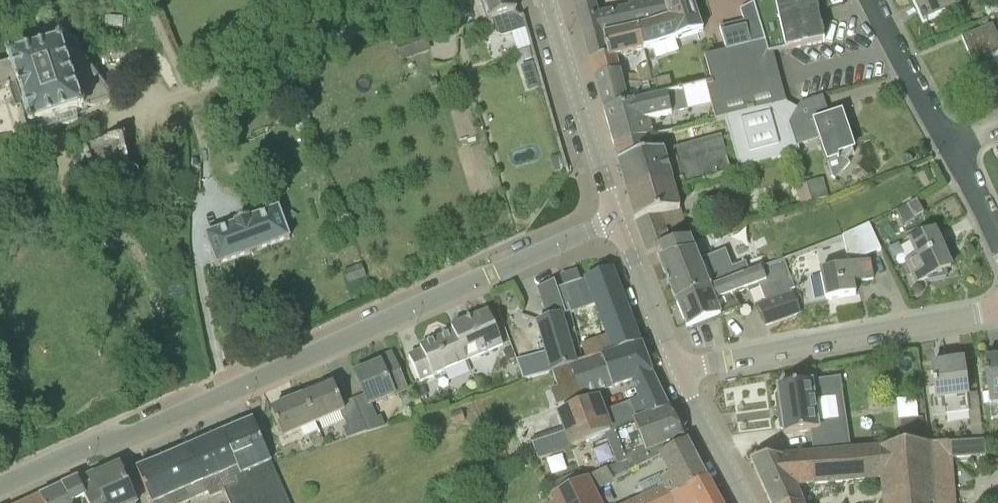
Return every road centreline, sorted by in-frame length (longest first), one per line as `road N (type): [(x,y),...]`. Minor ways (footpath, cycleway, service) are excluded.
road 1 (residential): [(0,499),(615,221)]
road 2 (residential): [(680,374),(997,316)]
road 3 (tertiary): [(615,221),(546,0)]
road 4 (tertiary): [(680,374),(615,221)]
road 5 (residential): [(950,143),(875,0)]
road 6 (tertiary): [(743,502),(680,374)]

